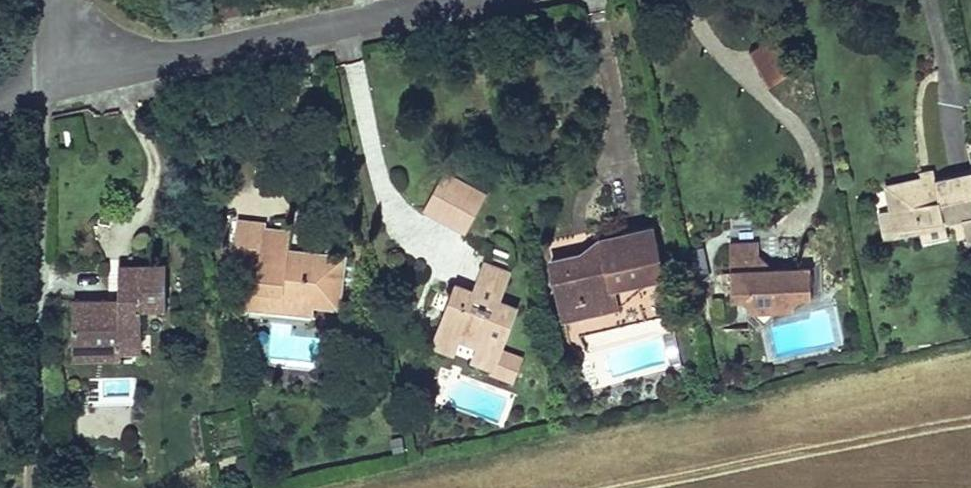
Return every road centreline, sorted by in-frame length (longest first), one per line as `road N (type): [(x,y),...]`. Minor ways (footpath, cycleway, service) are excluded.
road 1 (residential): [(431,0),(137,59),(88,43)]

